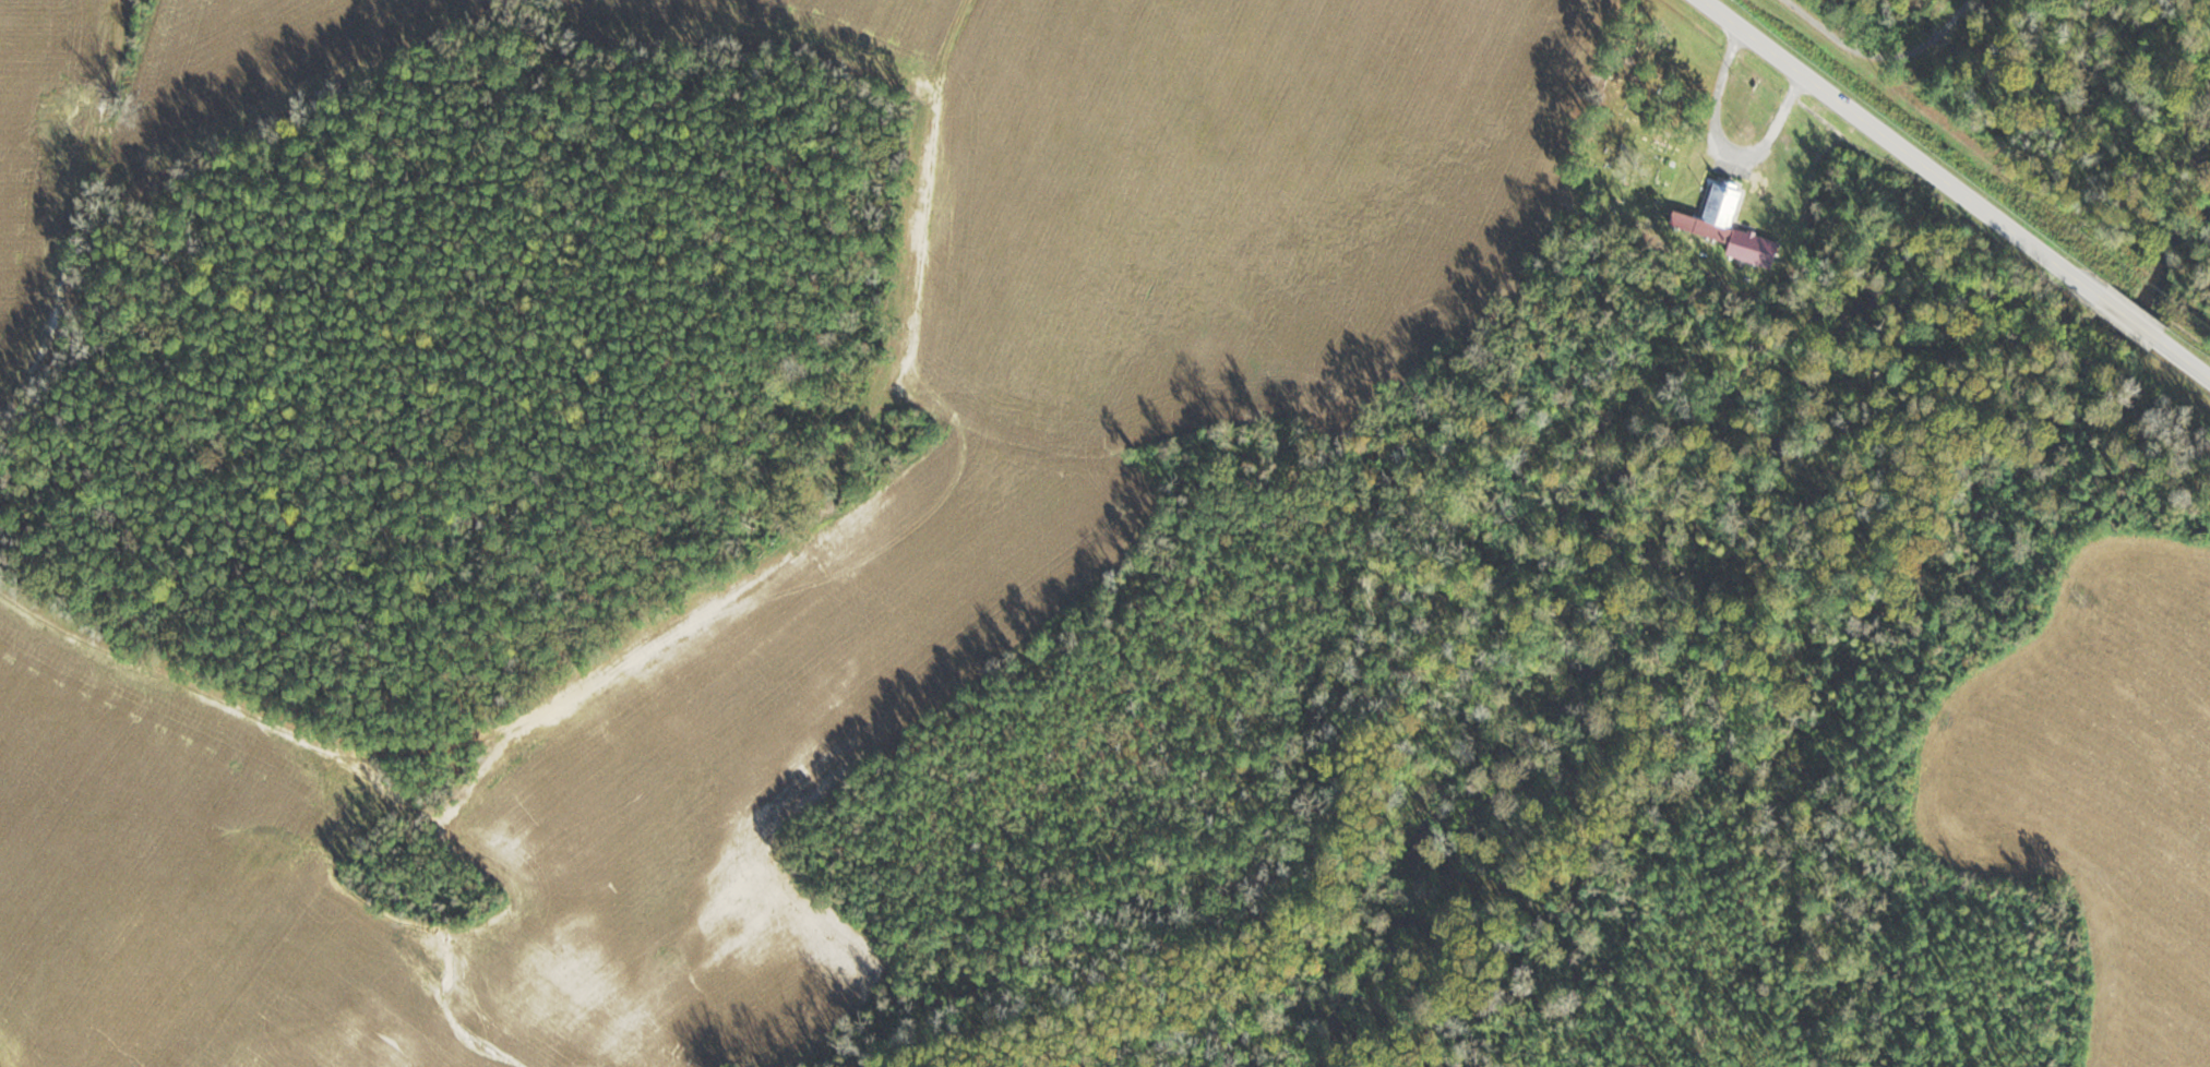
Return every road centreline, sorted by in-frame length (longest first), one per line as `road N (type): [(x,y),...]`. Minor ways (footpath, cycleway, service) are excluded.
road 1 (secondary): [(2094,292),(1702,0)]

